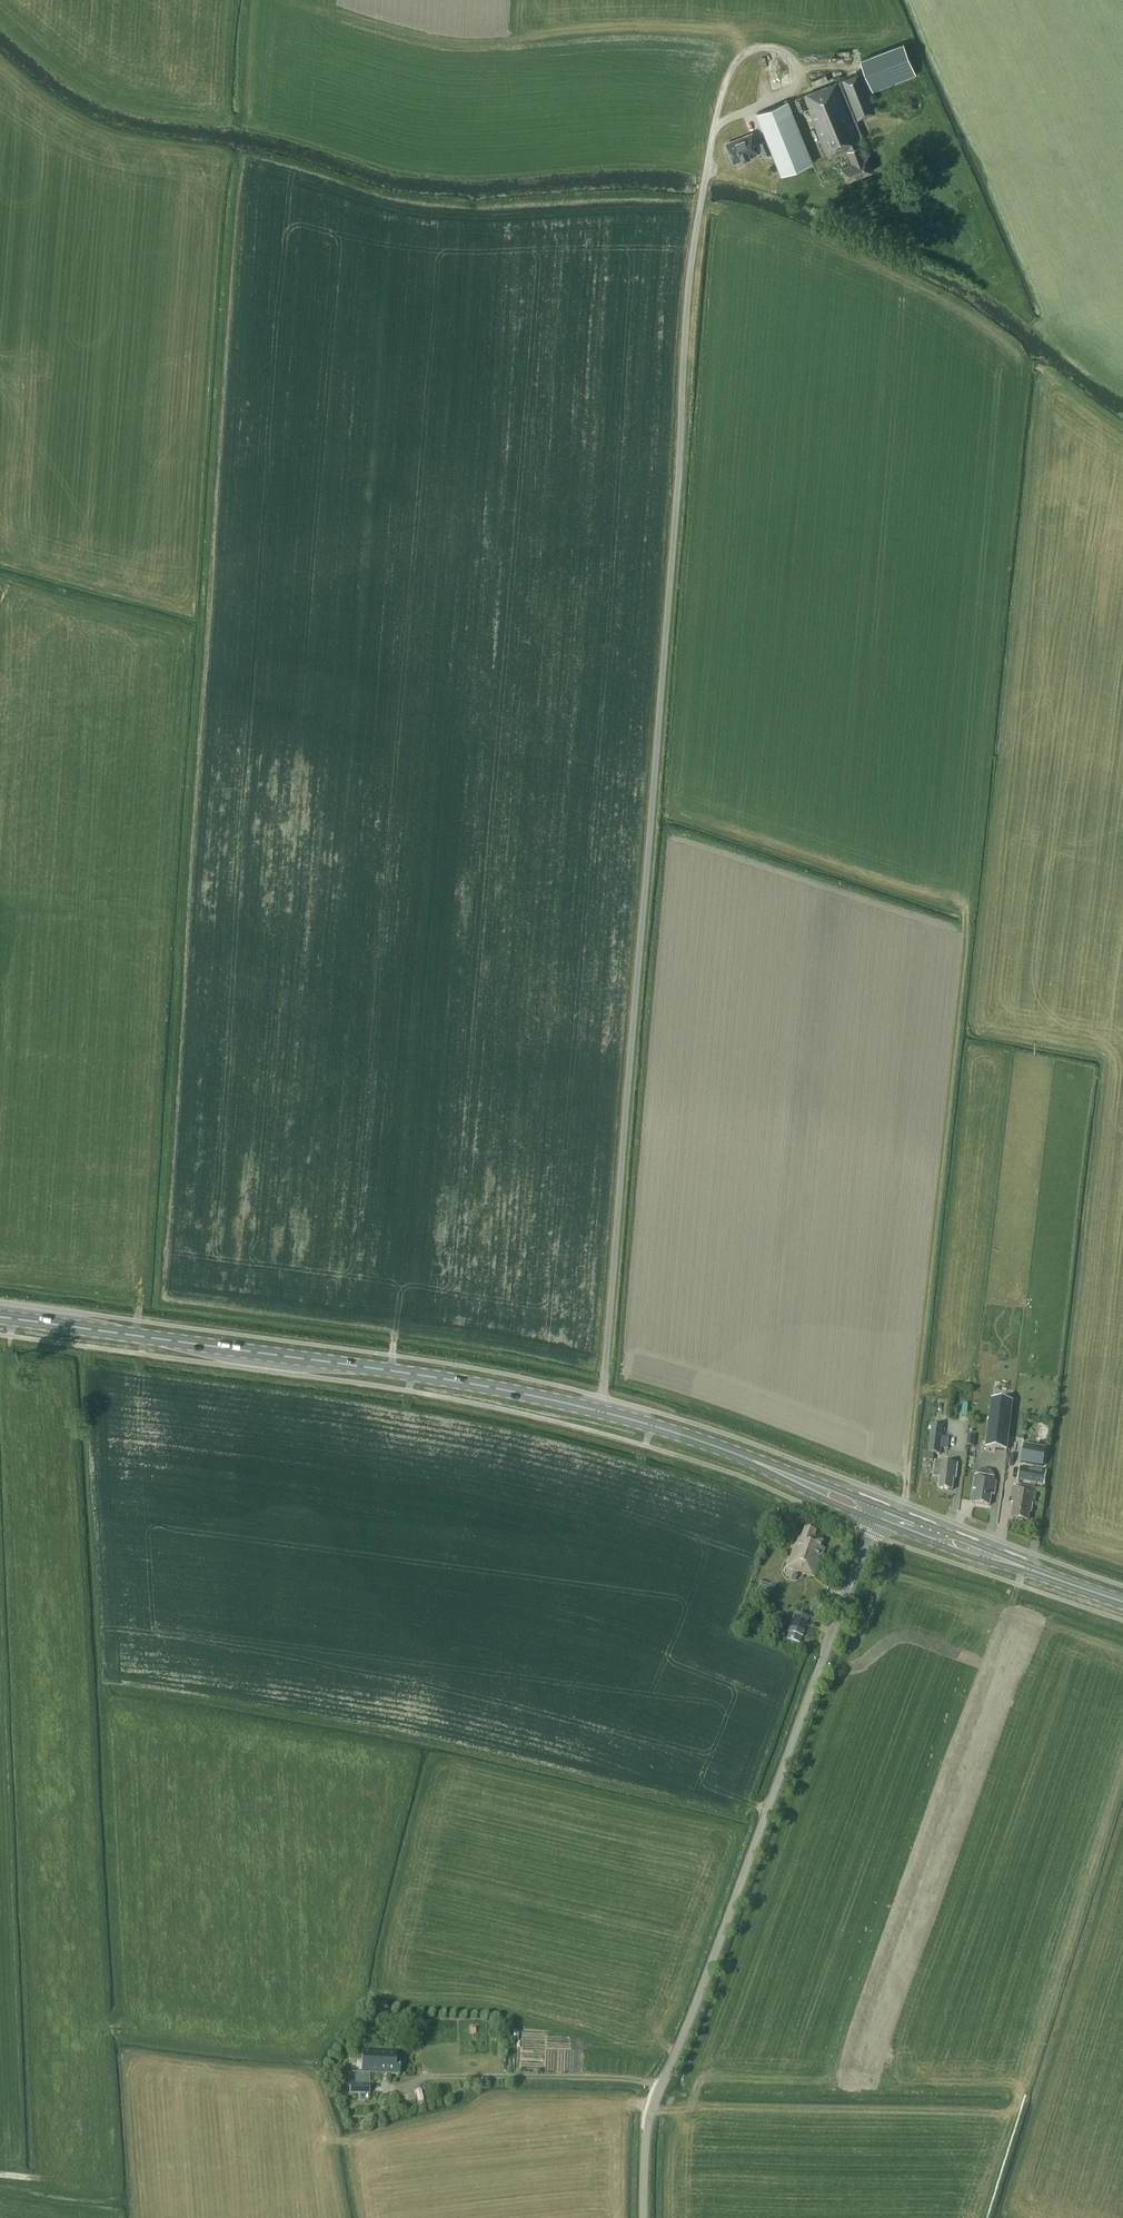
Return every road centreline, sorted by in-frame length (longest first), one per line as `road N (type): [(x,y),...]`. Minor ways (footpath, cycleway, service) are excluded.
road 1 (primary): [(0,1319),(395,1373),(600,1412),(876,1513)]
road 2 (unclassified): [(644,2217),(651,2108),(876,1513)]
road 3 (primary): [(876,1513),(1122,1604)]

